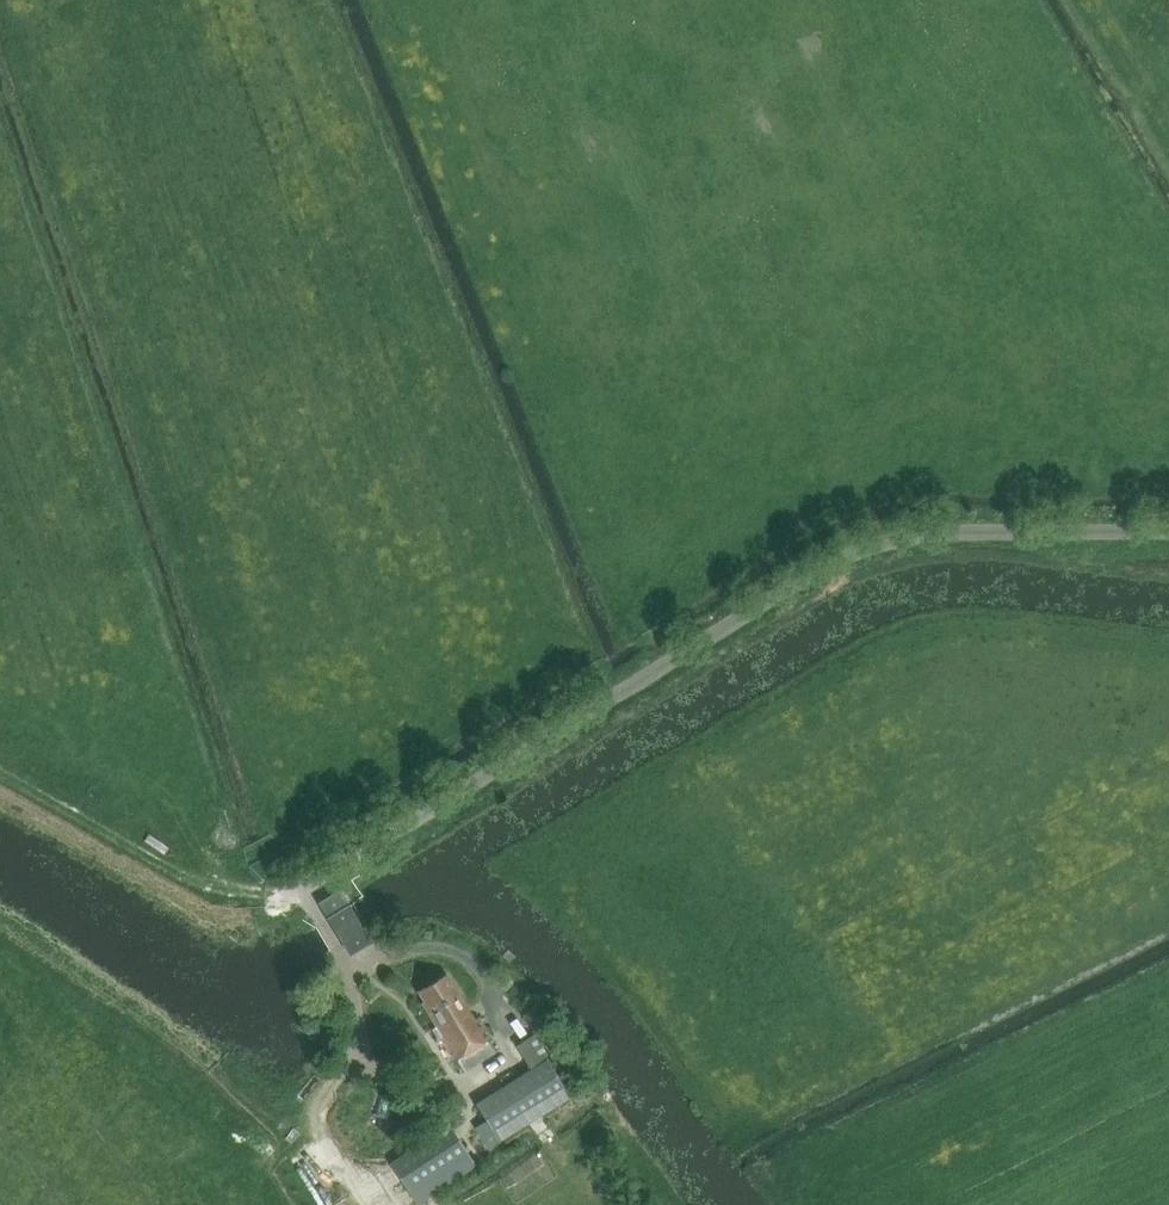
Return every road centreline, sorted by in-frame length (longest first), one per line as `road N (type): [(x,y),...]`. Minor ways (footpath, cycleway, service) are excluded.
road 1 (unclassified): [(1168,529),(942,531),(818,568),(301,890)]
road 2 (track): [(301,890),(277,900),(221,892),(0,770)]
road 3 (track): [(362,1045),(320,1109),(320,1133),(347,1178)]

